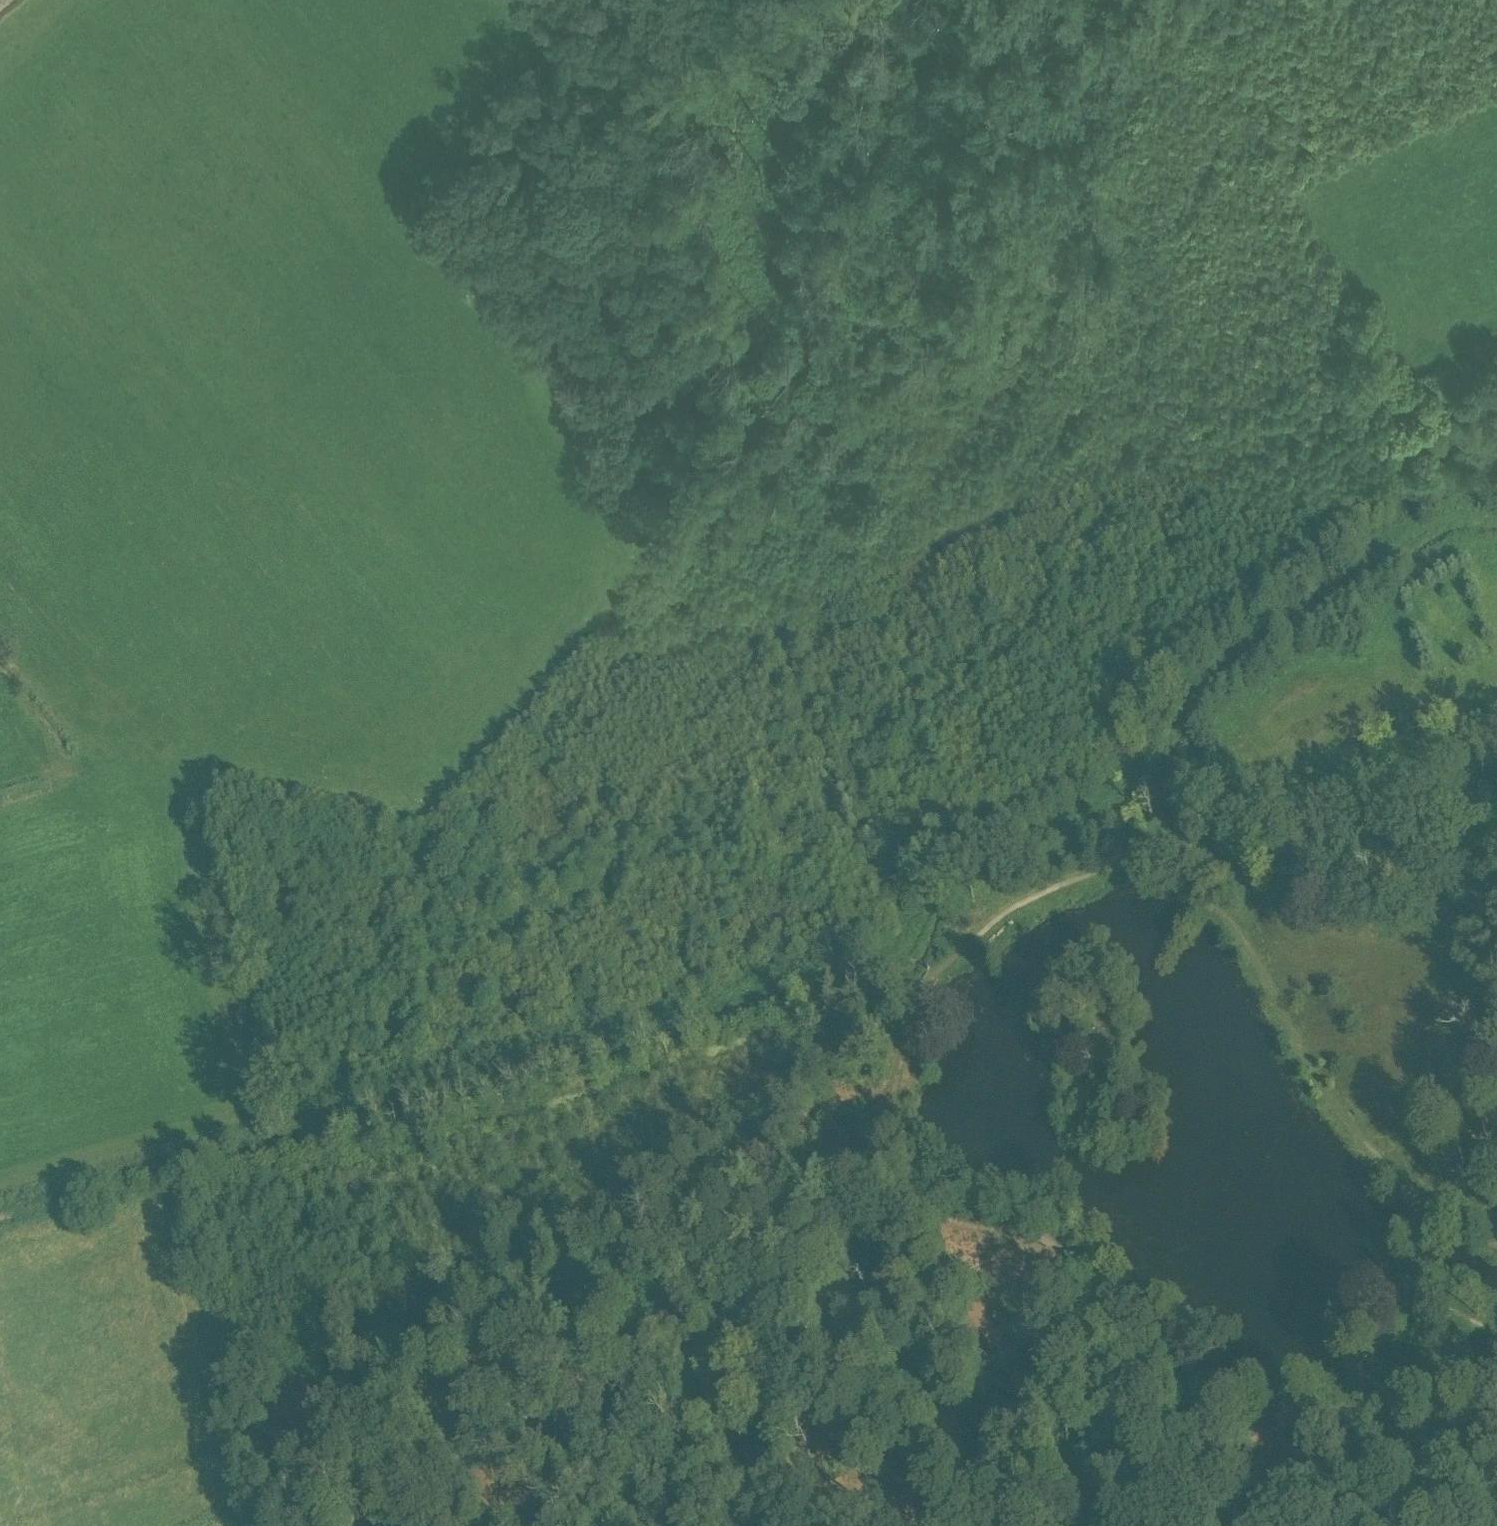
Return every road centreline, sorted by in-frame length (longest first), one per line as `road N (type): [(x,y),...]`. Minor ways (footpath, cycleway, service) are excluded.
road 1 (track): [(1496,686),(1398,693),(1334,758),(1154,866)]

